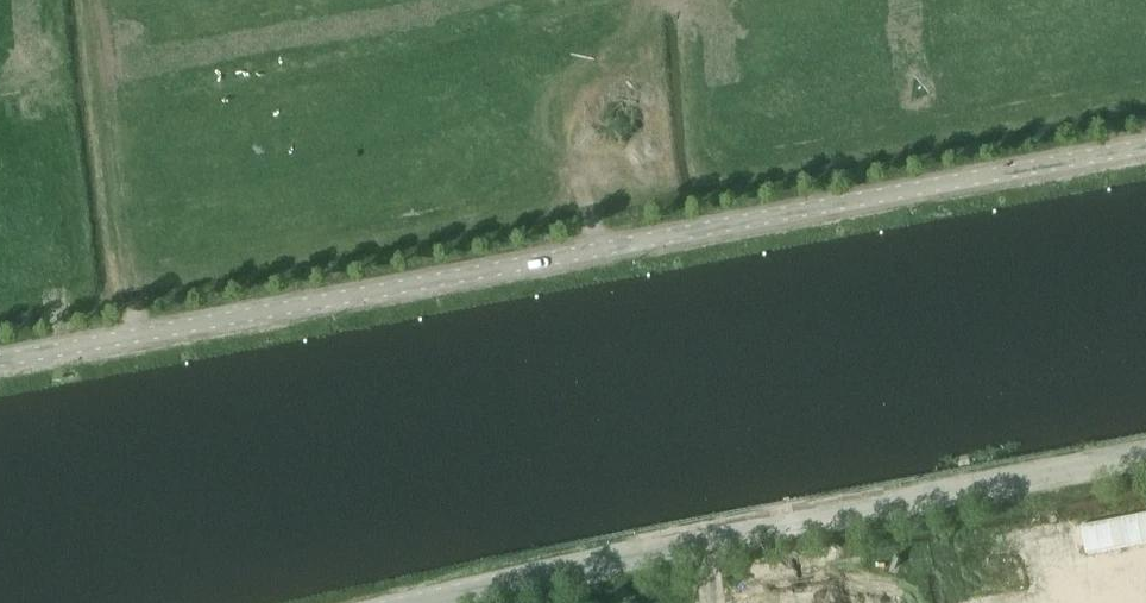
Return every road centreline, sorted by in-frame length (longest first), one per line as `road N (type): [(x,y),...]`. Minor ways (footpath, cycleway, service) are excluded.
road 1 (tertiary): [(0,360),(1145,148)]
road 2 (tertiary): [(412,602),(1145,455)]

